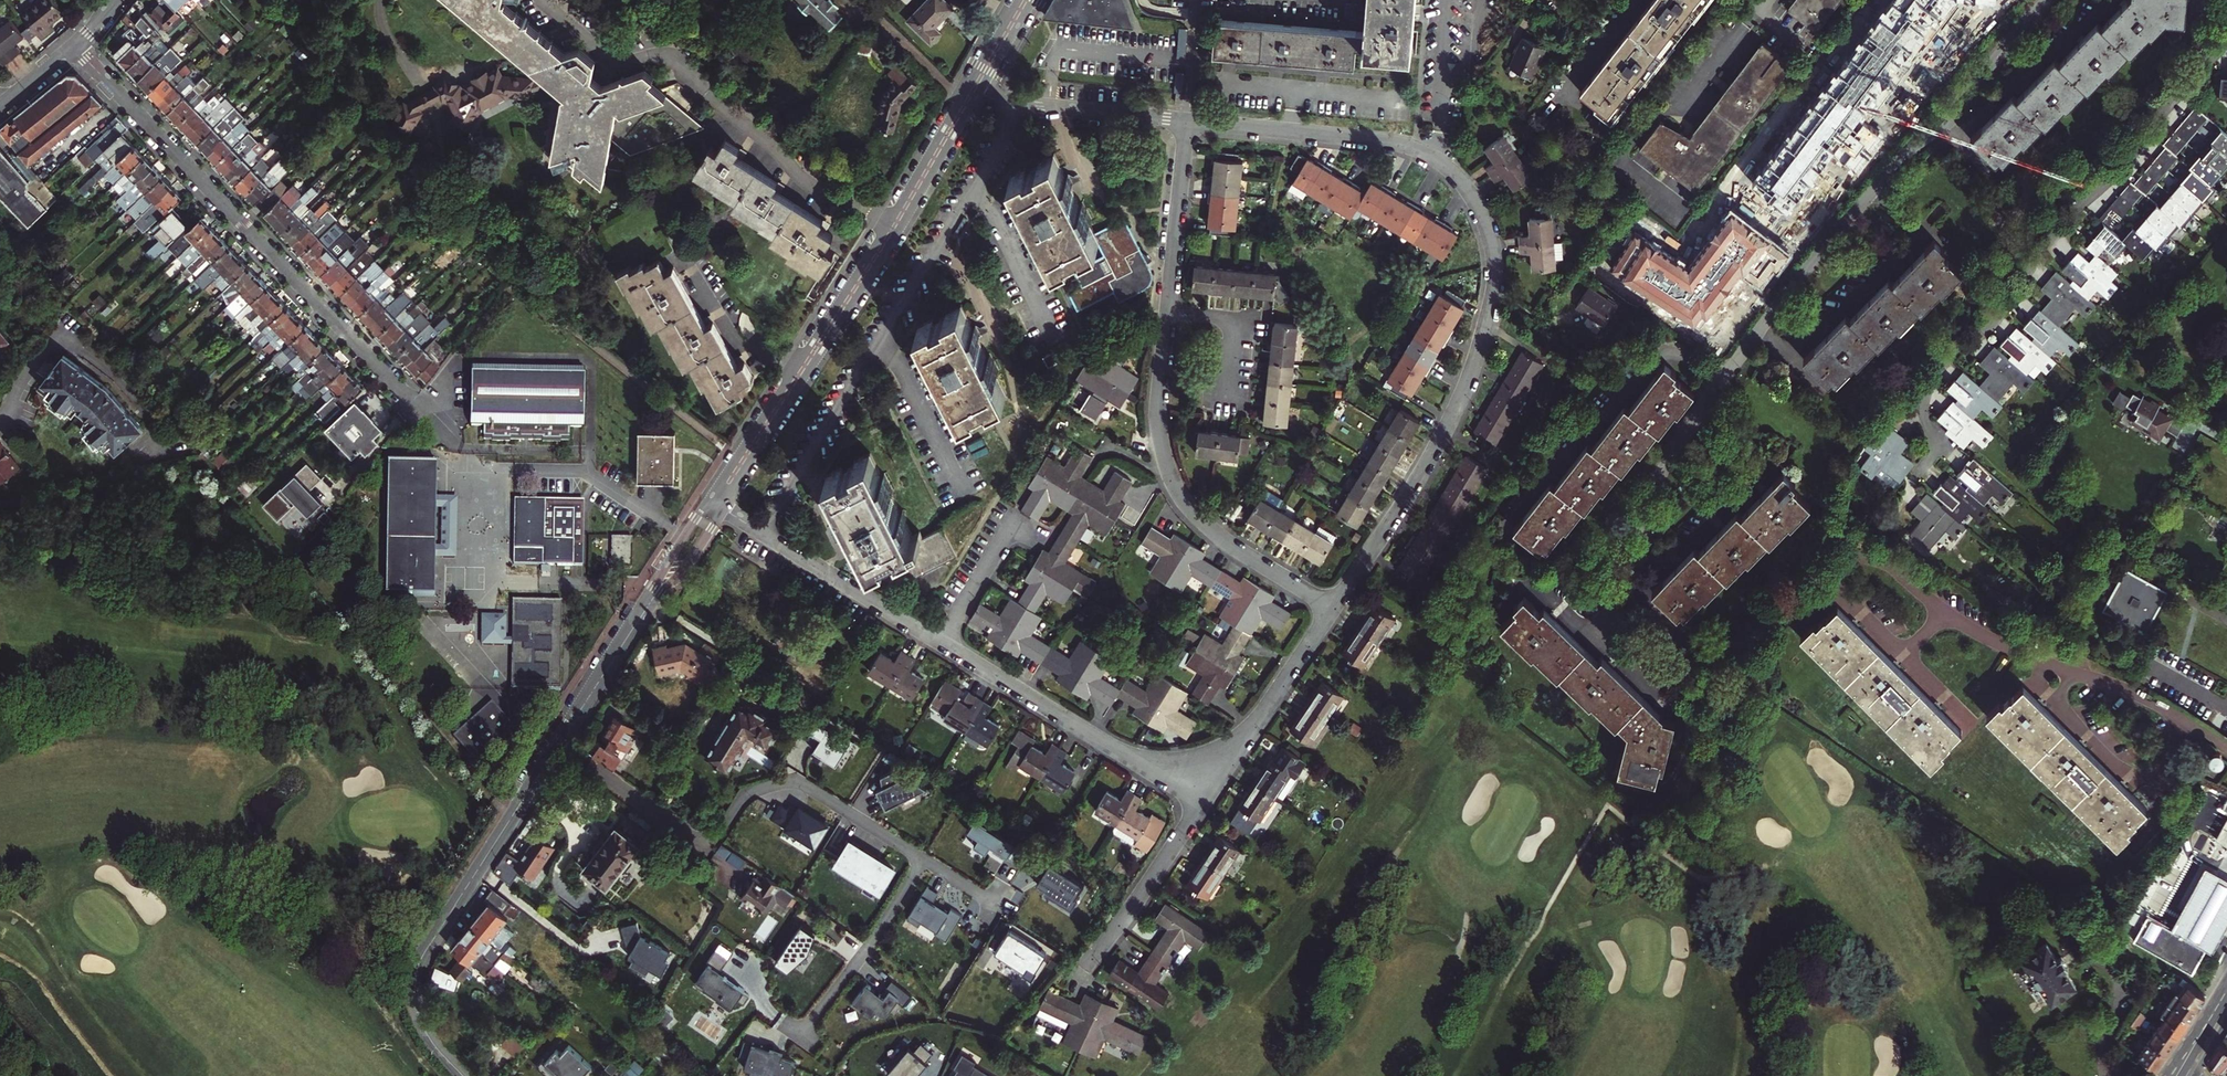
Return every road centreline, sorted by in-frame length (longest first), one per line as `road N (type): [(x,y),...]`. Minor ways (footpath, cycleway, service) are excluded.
road 1 (residential): [(1188,122),(1409,146),(1457,176),(1489,234),(1493,288),(1457,406),(1334,606)]
road 2 (residential): [(72,46),(448,438)]
road 3 (tertiary): [(970,95),(716,503)]
road 4 (residential): [(560,742),(712,844),(744,793),(795,780),(922,860)]
road 5 (tertiary): [(560,742),(414,978),(423,1027),(463,1075)]
road 6 (residential): [(1167,312),(1158,417),(1178,489),(1228,544),(1334,606)]
road 7 (residential): [(940,640),(1205,801)]
road 8 (tertiary): [(716,503),(560,742)]
road 9 (residential): [(716,503),(940,640)]
road 10 (residential): [(1334,606),(1205,801)]
road 11 (residential): [(970,95),(1188,122)]
road 12 (residential): [(922,860),(870,946),(802,1033)]
road 13 (residential): [(1205,801),(1090,964)]
road 14 (residential): [(1188,122),(1167,312)]
road 15 (residential): [(1167,312),(1244,321),(1235,404)]
road 16 (residential): [(940,640),(1015,523),(1034,534)]

